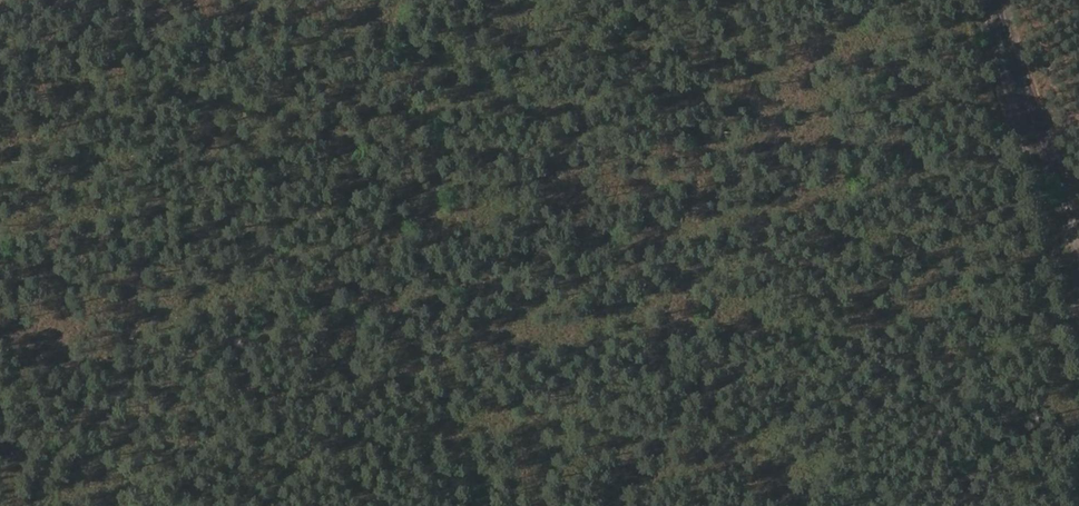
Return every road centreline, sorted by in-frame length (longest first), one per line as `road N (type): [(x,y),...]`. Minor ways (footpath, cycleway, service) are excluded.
road 1 (track): [(985,0),(1078,337)]
road 2 (track): [(64,505),(0,398)]

